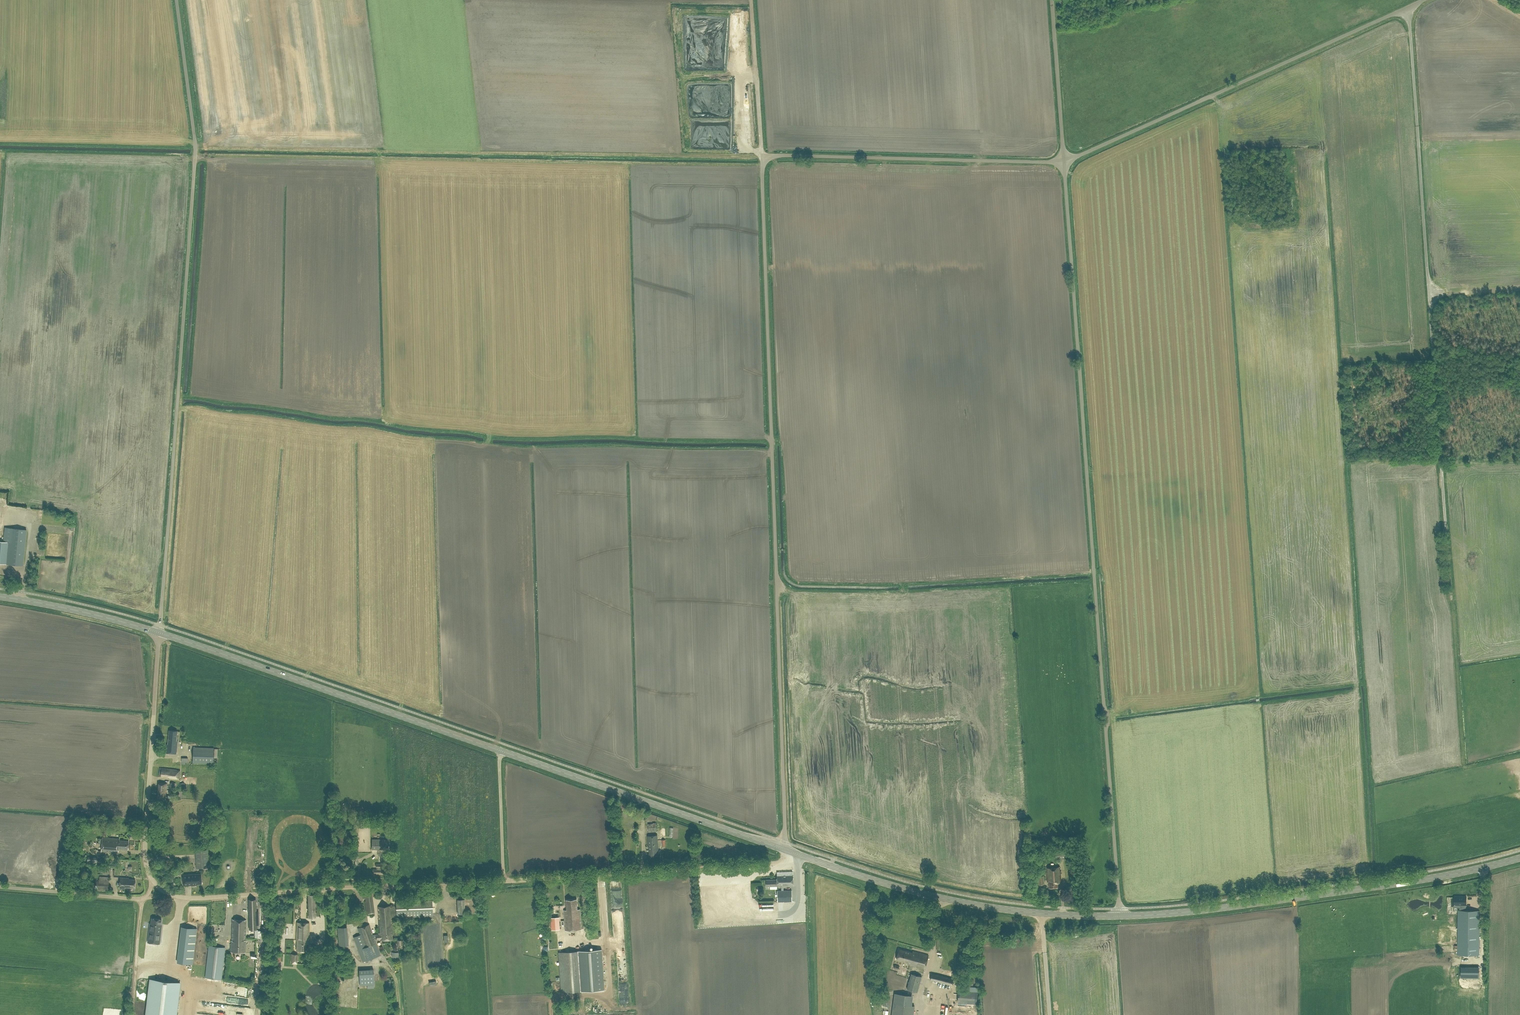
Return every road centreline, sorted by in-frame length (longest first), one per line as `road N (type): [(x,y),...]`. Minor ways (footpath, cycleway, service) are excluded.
road 1 (unclassified): [(785,850),(762,155),(1064,160)]
road 2 (unclassified): [(1120,916),(1064,160)]
road 3 (unclassified): [(159,633),(196,150),(176,0)]
road 4 (unclassified): [(1451,586),(1408,7)]
road 5 (track): [(195,158),(762,166)]
road 6 (secondary): [(1120,916),(1411,882),(1519,858)]
road 7 (unclassified): [(1064,160),(1408,7)]
road 8 (secondary): [(498,750),(159,633)]
road 9 (secondary): [(785,850),(950,900),(1120,916)]
road 10 (unclassified): [(169,895),(504,881)]
road 11 (secondary): [(785,850),(498,750)]
road 12 (unclassified): [(504,881),(777,862),(785,850)]
road 13 (unclassified): [(159,633),(145,846),(152,879)]
road 14 (track): [(1451,586),(1464,762),(1519,756)]
road 15 (secondary): [(159,633),(0,597)]
road 16 (unclassified): [(1064,160),(1052,0)]
road 17 (track): [(762,155),(751,0)]
road 18 (unclassified): [(142,898),(0,887)]
road 19 (unclassified): [(504,881),(498,750)]

